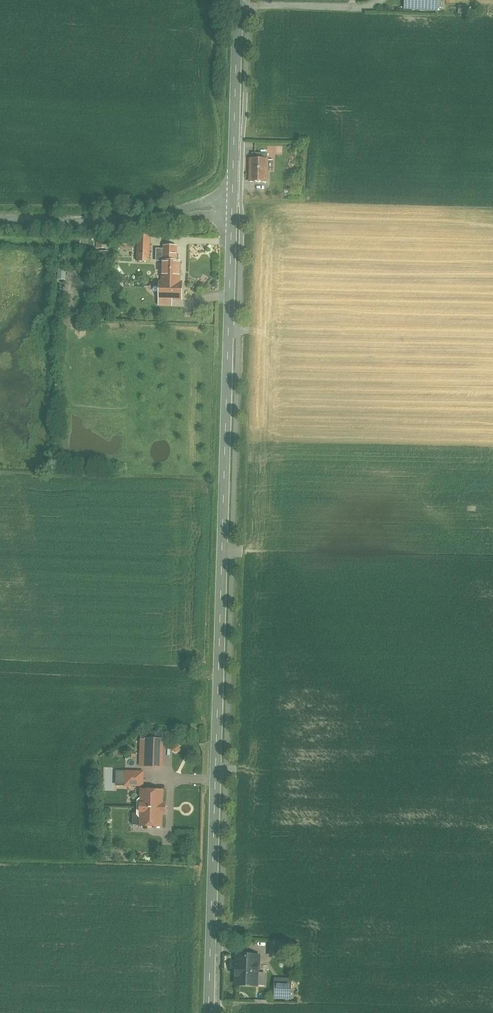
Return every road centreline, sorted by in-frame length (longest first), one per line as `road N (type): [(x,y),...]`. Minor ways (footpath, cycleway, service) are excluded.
road 1 (secondary): [(209,1012),(232,212)]
road 2 (unclassified): [(0,217),(147,220),(232,212)]
road 3 (secondary): [(232,212),(238,0)]

